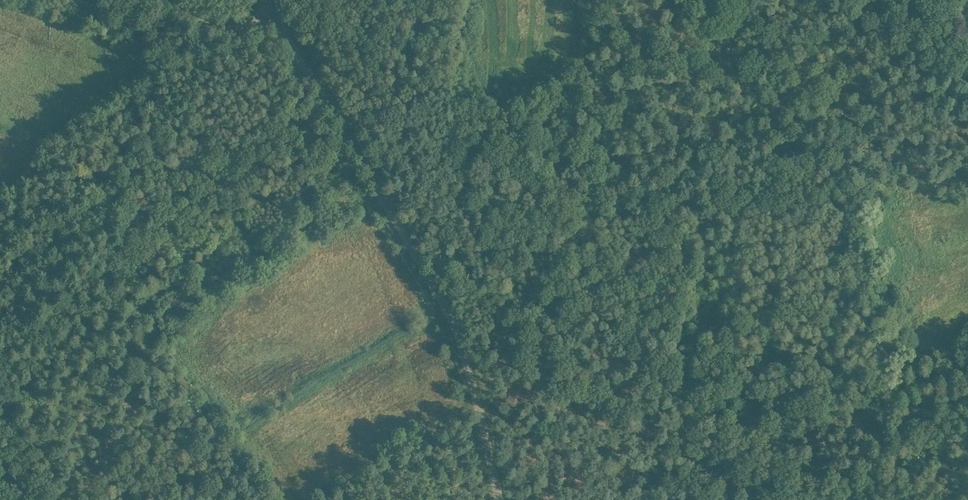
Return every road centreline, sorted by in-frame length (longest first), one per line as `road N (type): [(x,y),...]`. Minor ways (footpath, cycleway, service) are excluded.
road 1 (unclassified): [(499,499),(448,312),(273,14)]
road 2 (unclassified): [(273,14),(222,29),(147,0)]

